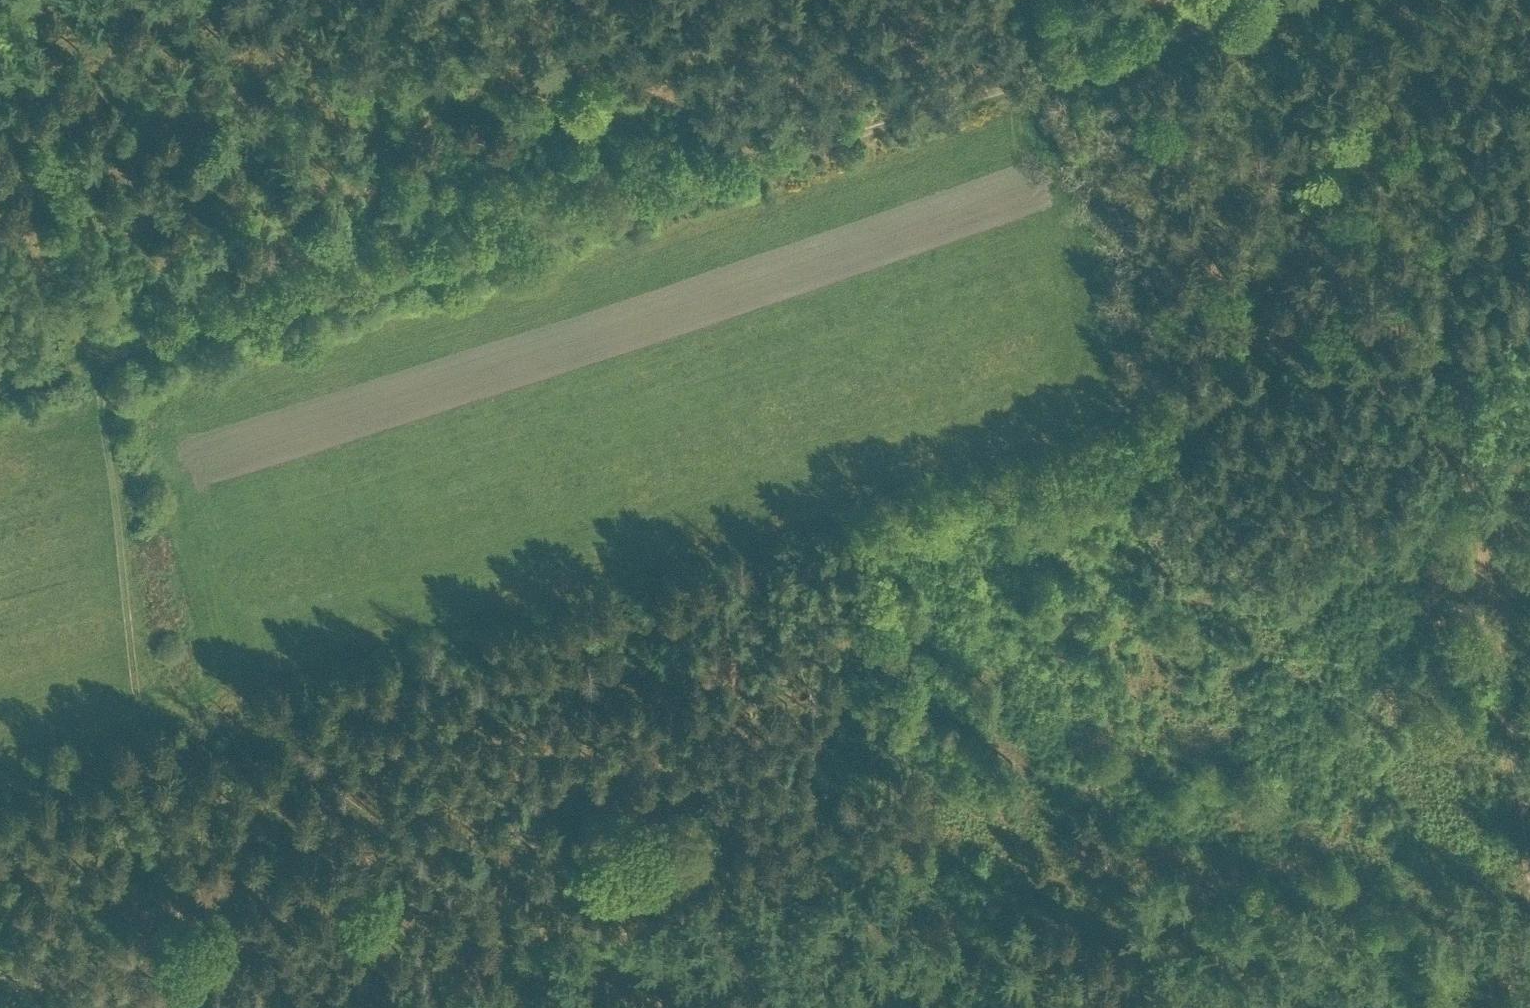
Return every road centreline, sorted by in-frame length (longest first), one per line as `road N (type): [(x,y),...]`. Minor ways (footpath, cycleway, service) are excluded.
road 1 (track): [(0,387),(1298,0)]
road 2 (track): [(1529,864),(1402,0)]
road 3 (track): [(101,358),(141,738),(190,1007)]

